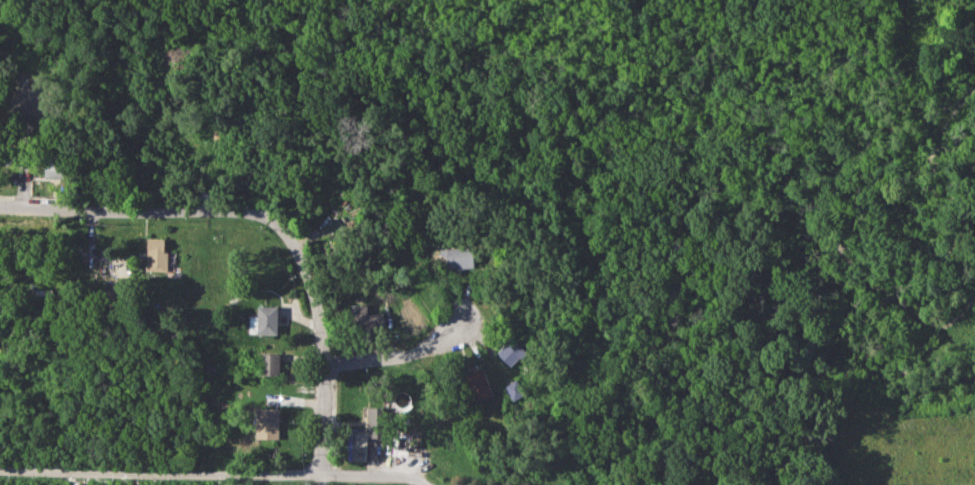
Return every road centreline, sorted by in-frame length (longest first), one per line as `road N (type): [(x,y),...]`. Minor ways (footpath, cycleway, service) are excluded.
road 1 (residential): [(0,471),(322,474),(428,484)]
road 2 (residential): [(265,218),(290,235),(319,317),(322,474)]
road 3 (residential): [(0,207),(265,218)]
road 4 (residential): [(324,362),(408,353),(449,335),(460,320)]

